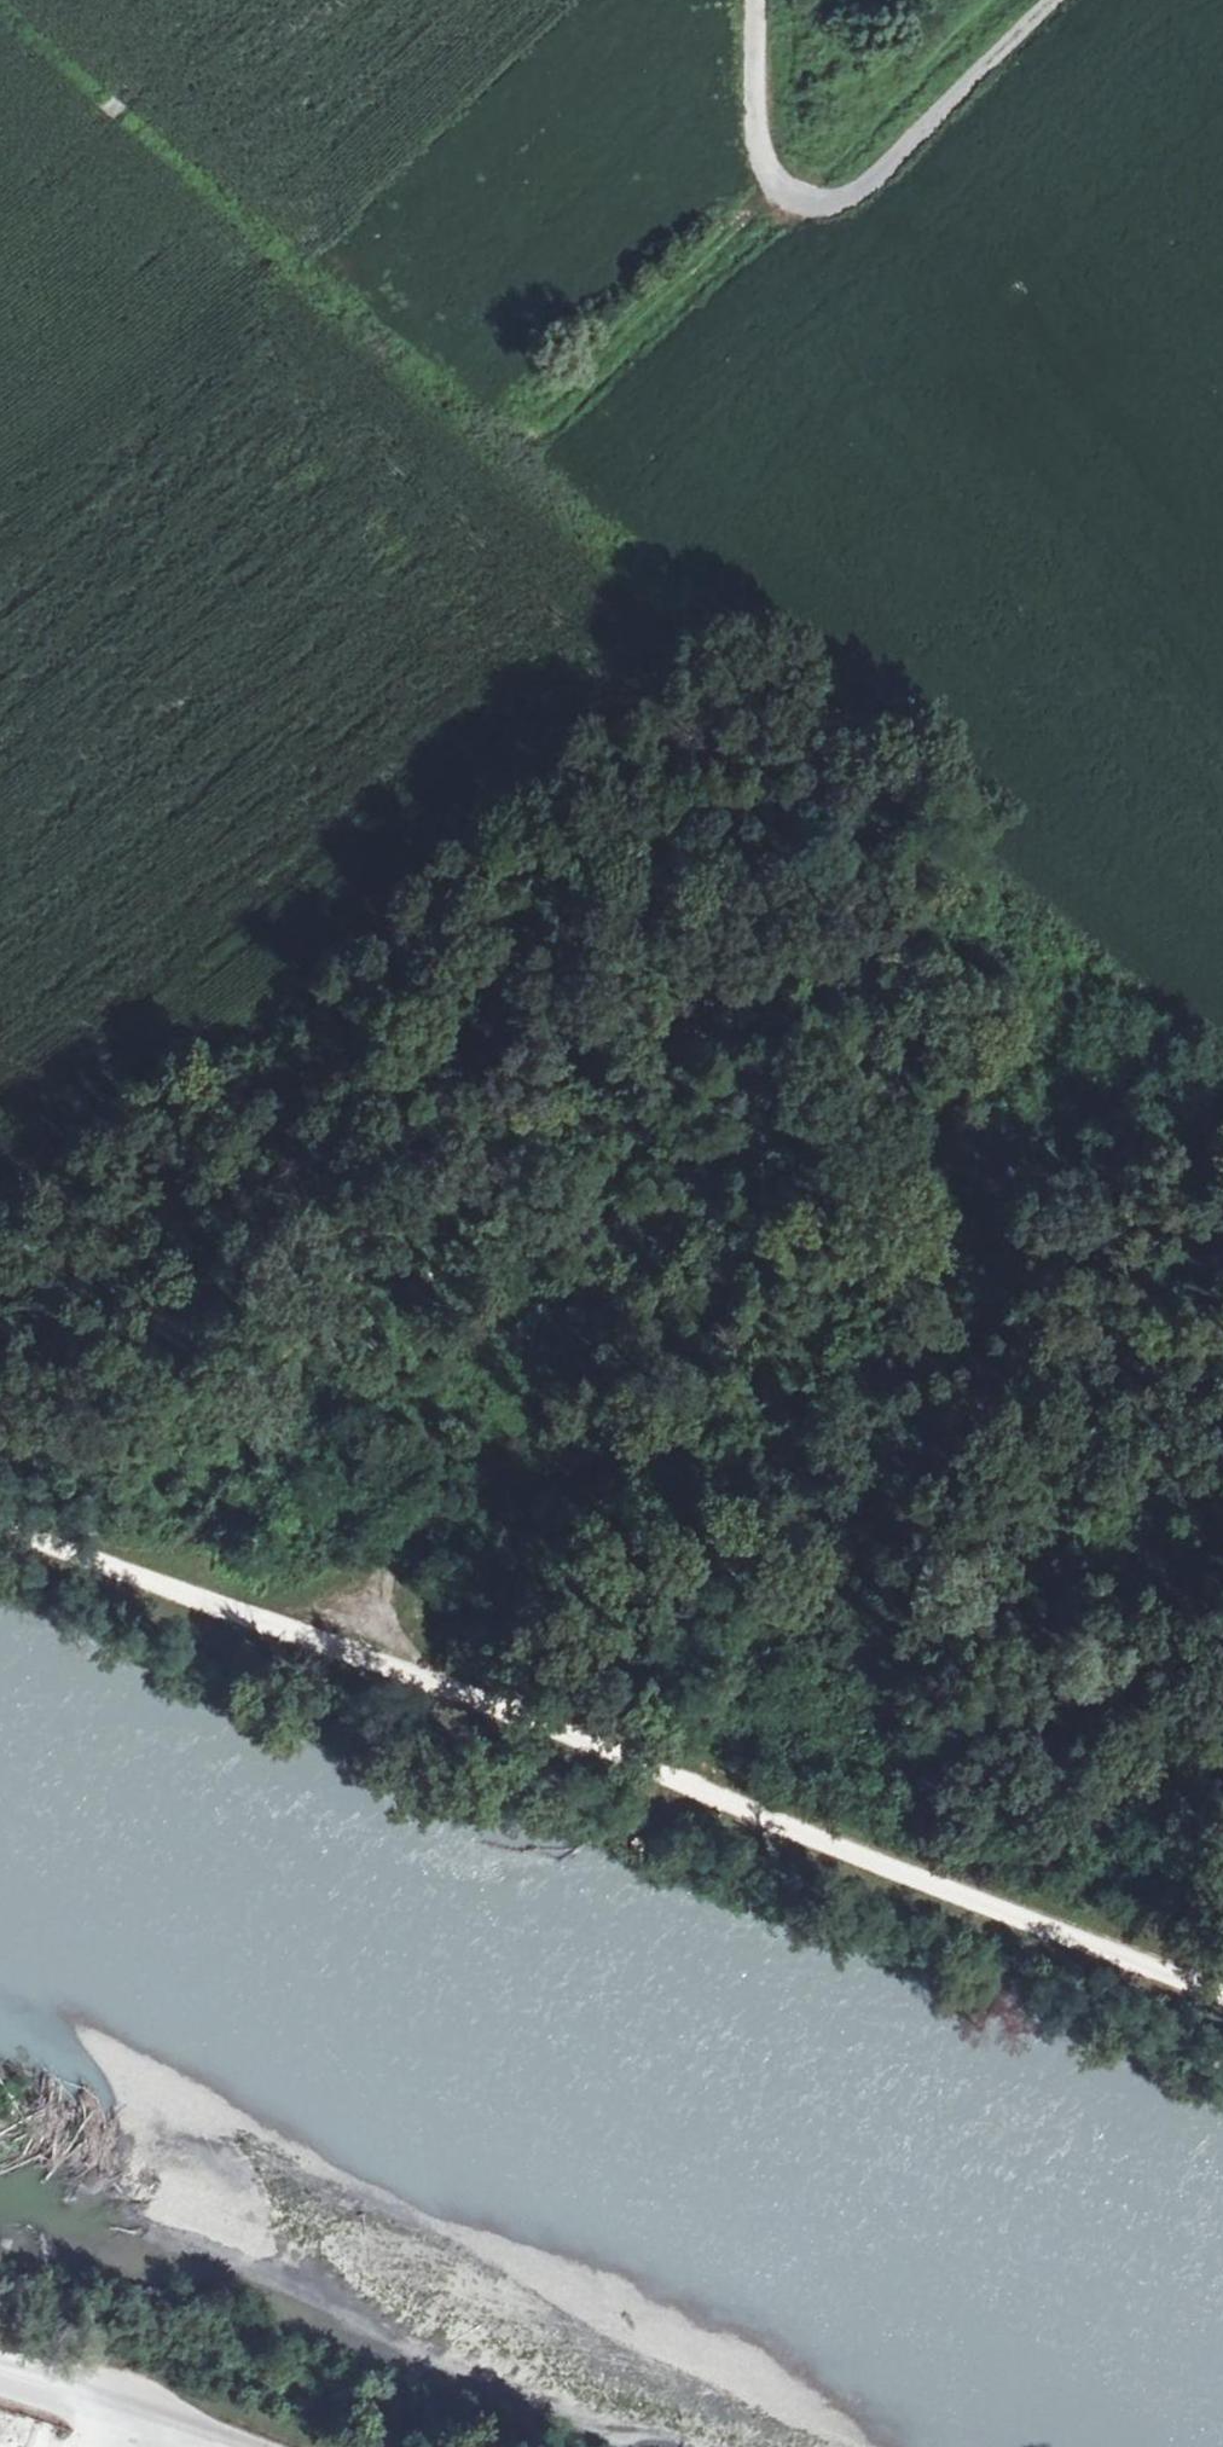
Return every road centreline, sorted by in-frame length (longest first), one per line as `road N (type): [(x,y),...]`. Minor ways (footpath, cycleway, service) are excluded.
road 1 (track): [(1053,0),(853,194),(816,198),(788,192),(762,166),(754,0)]
road 2 (tertiary): [(0,2381),(144,2425)]

